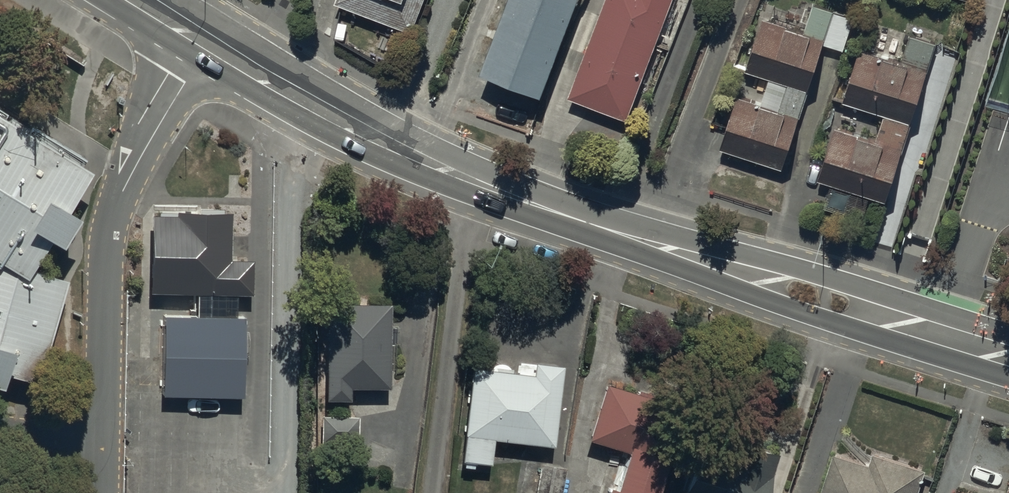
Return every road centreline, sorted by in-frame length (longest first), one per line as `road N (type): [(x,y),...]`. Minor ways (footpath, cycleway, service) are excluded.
road 1 (secondary): [(209,42),(470,180),(1008,357)]
road 2 (unclassified): [(209,42),(120,183),(108,218),(100,492)]

